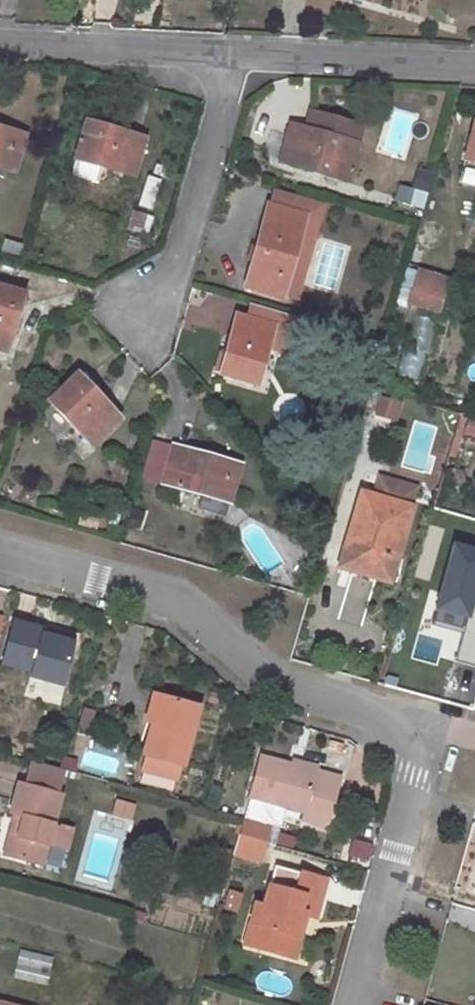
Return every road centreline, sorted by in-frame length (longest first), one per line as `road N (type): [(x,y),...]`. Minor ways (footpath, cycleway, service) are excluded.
road 1 (residential): [(391,723),(284,686),(183,605),(0,554)]
road 2 (residential): [(354,1004),(413,793),(412,751),(391,723)]
road 3 (residential): [(134,318),(172,273),(230,48)]
road 4 (residential): [(230,48),(474,59)]
road 5 (residential): [(0,37),(230,48)]

